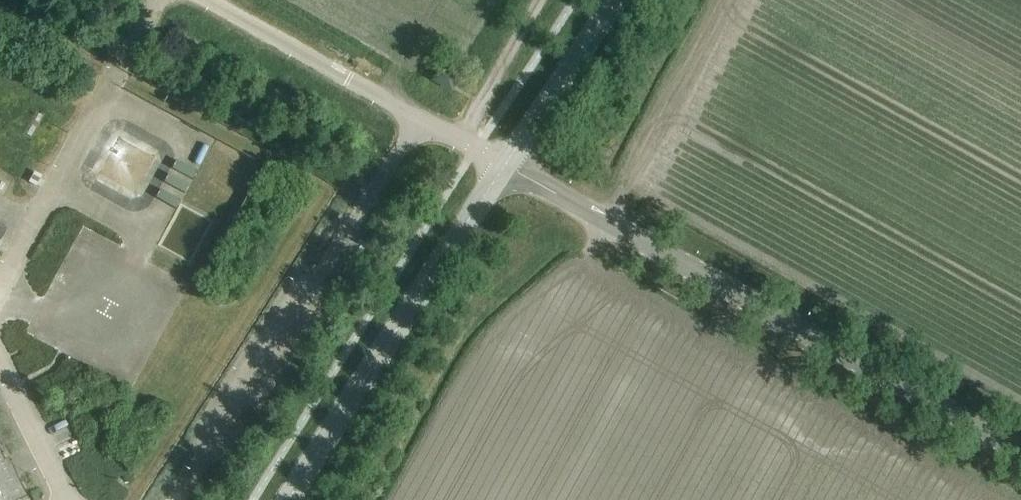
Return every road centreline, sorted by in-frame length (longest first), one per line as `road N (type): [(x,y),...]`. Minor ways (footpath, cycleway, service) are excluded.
road 1 (unclassified): [(1020,452),(504,167)]
road 2 (tertiary): [(289,499),(504,167)]
road 3 (unclassified): [(504,167),(201,0)]
road 4 (tertiary): [(504,167),(614,0)]
road 5 (track): [(462,143),(540,0)]

